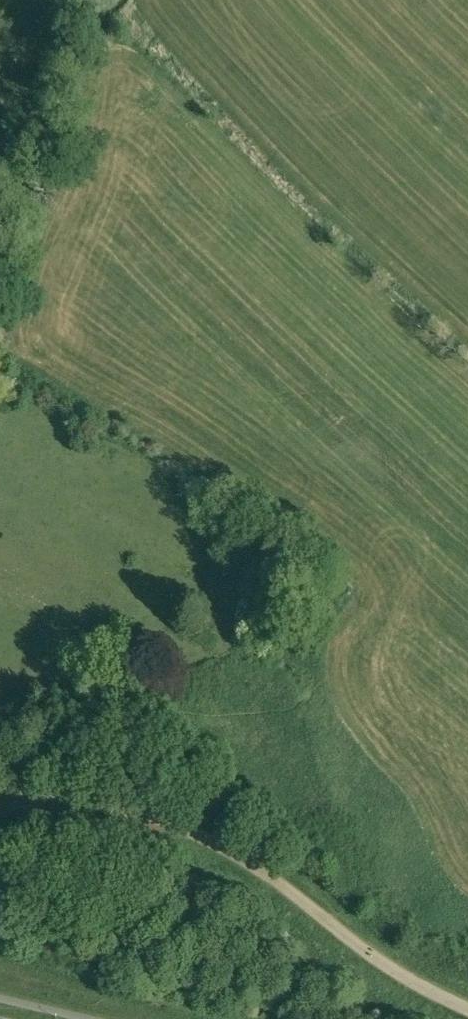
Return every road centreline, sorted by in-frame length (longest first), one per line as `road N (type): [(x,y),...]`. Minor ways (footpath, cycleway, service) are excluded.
road 1 (unclassified): [(467,1011),(390,972),(261,867),(200,833),(140,809),(69,797),(0,806)]

